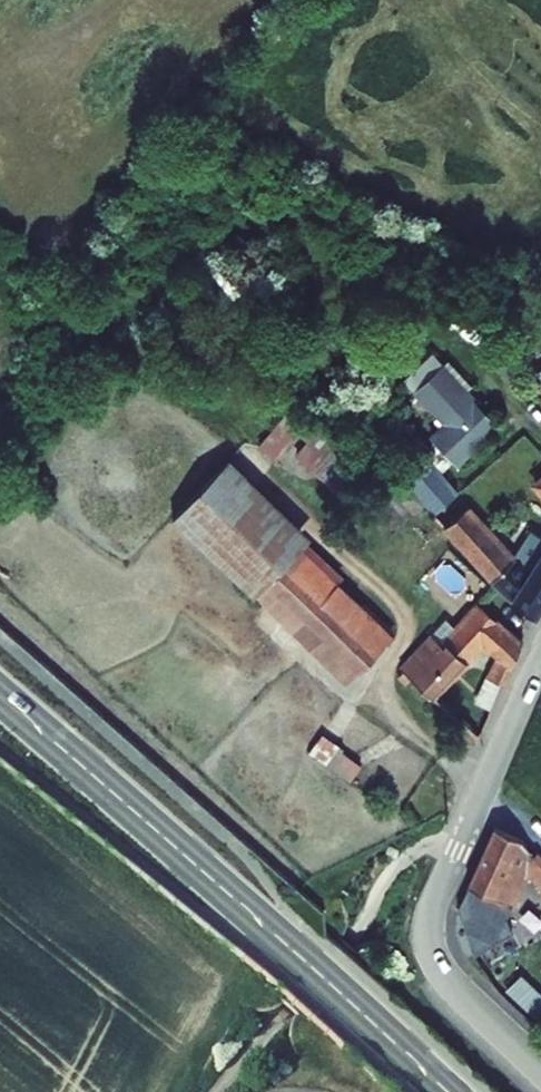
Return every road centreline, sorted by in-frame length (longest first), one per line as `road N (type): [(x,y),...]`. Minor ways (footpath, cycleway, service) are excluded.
road 1 (primary): [(0,695),(448,1091)]
road 2 (residential): [(540,660),(436,895),(428,929),(446,978),(540,1070)]

